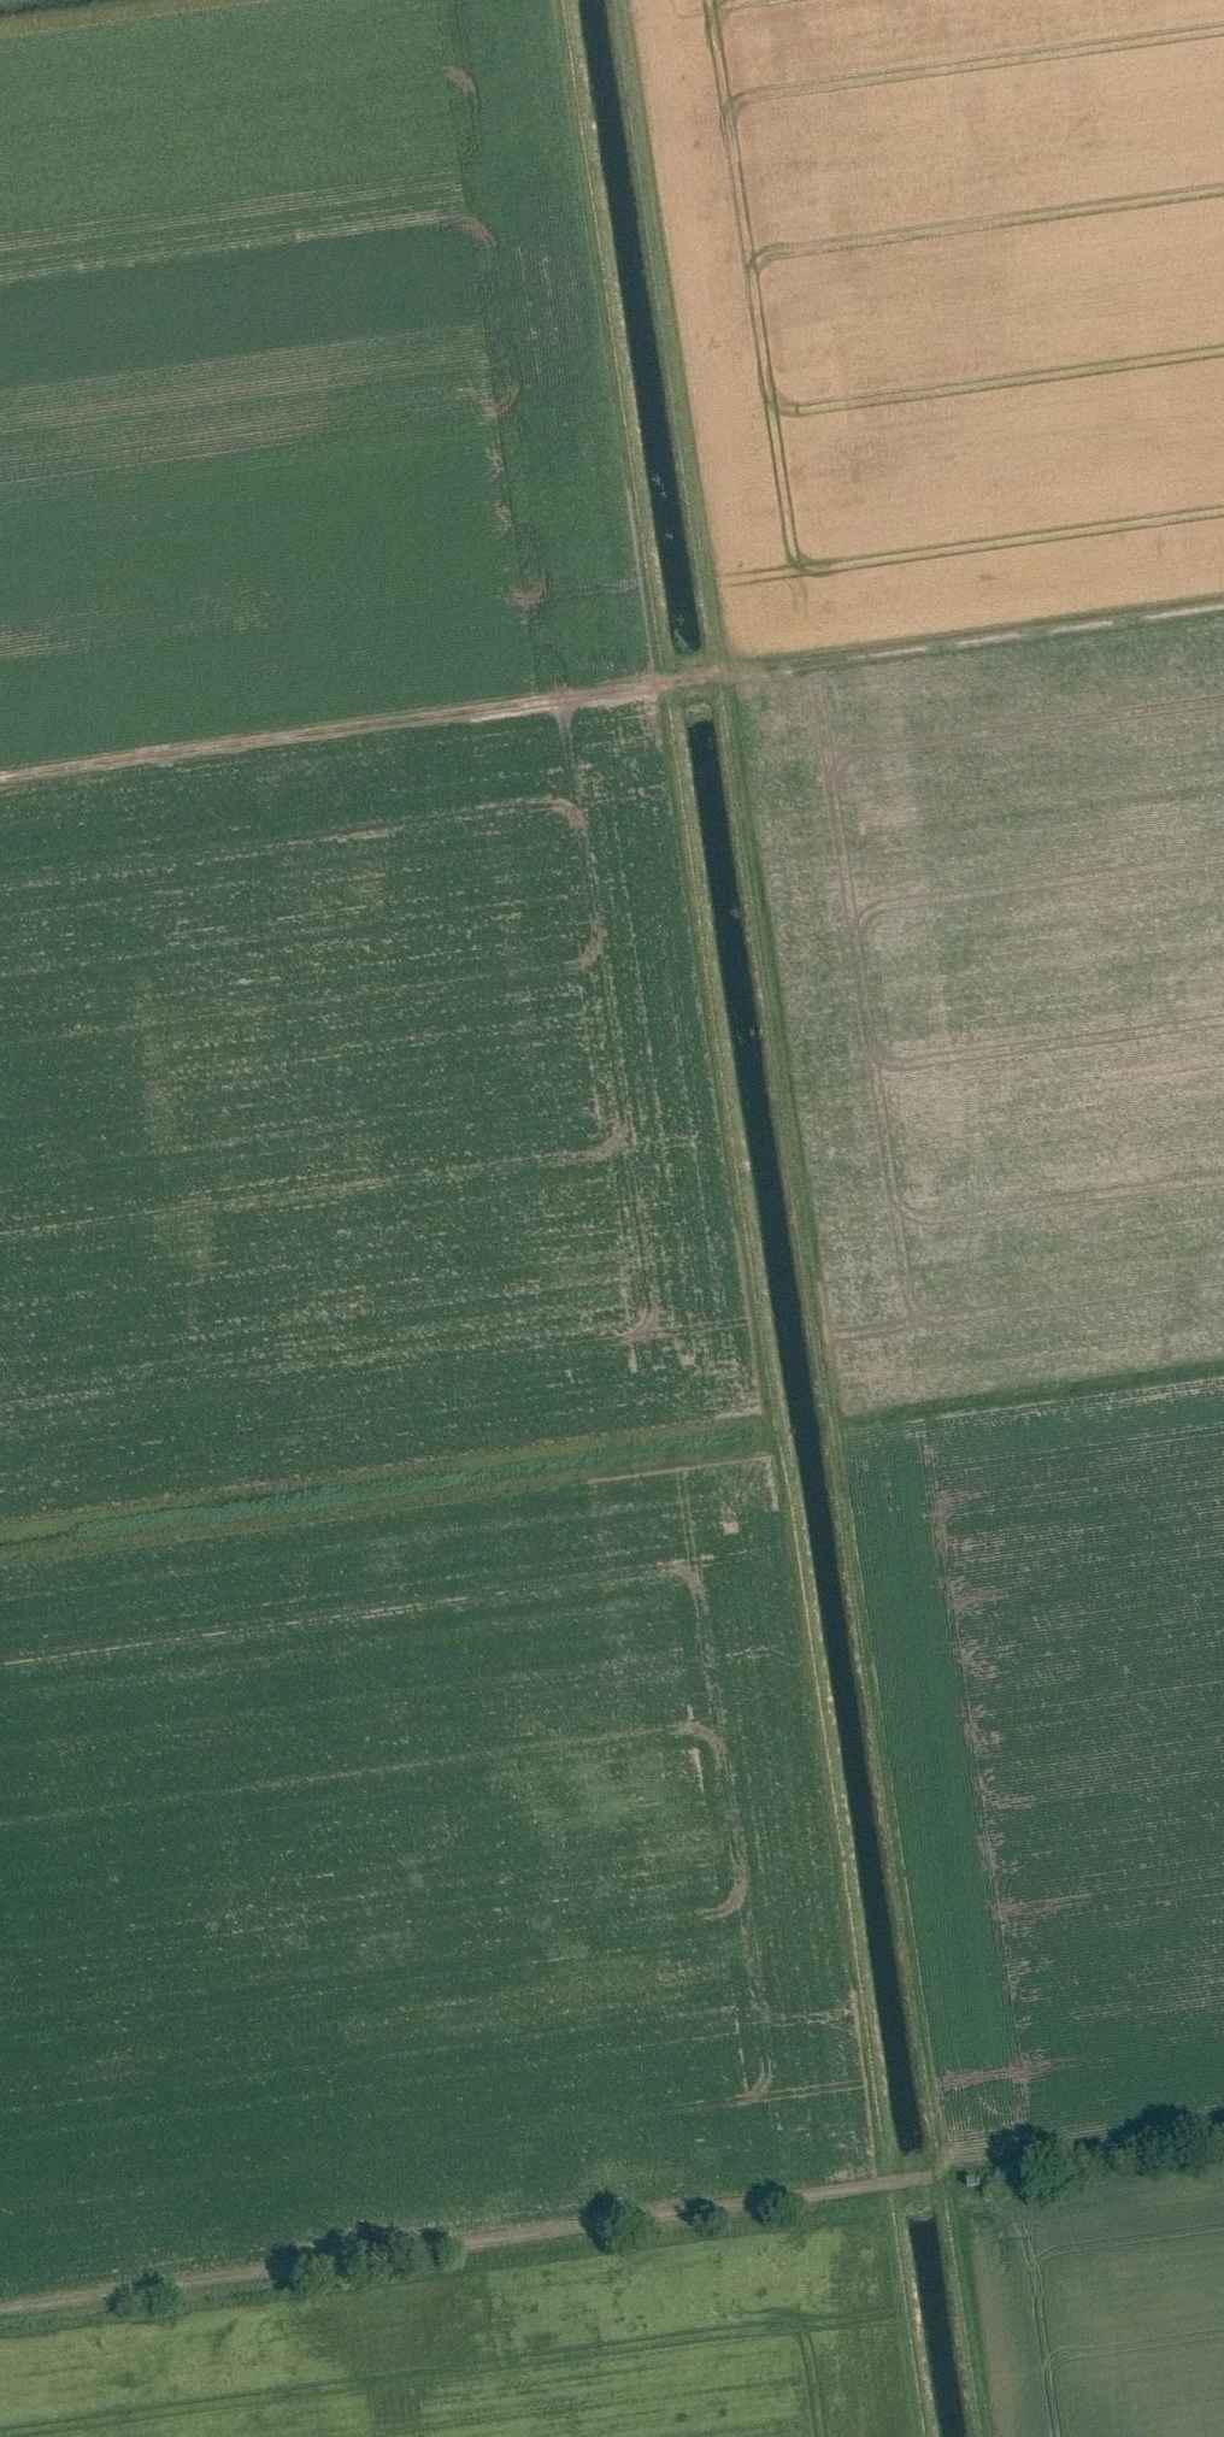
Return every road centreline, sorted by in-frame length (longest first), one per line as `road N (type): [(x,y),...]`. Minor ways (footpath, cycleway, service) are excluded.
road 1 (track): [(984,2436),(947,2182)]

